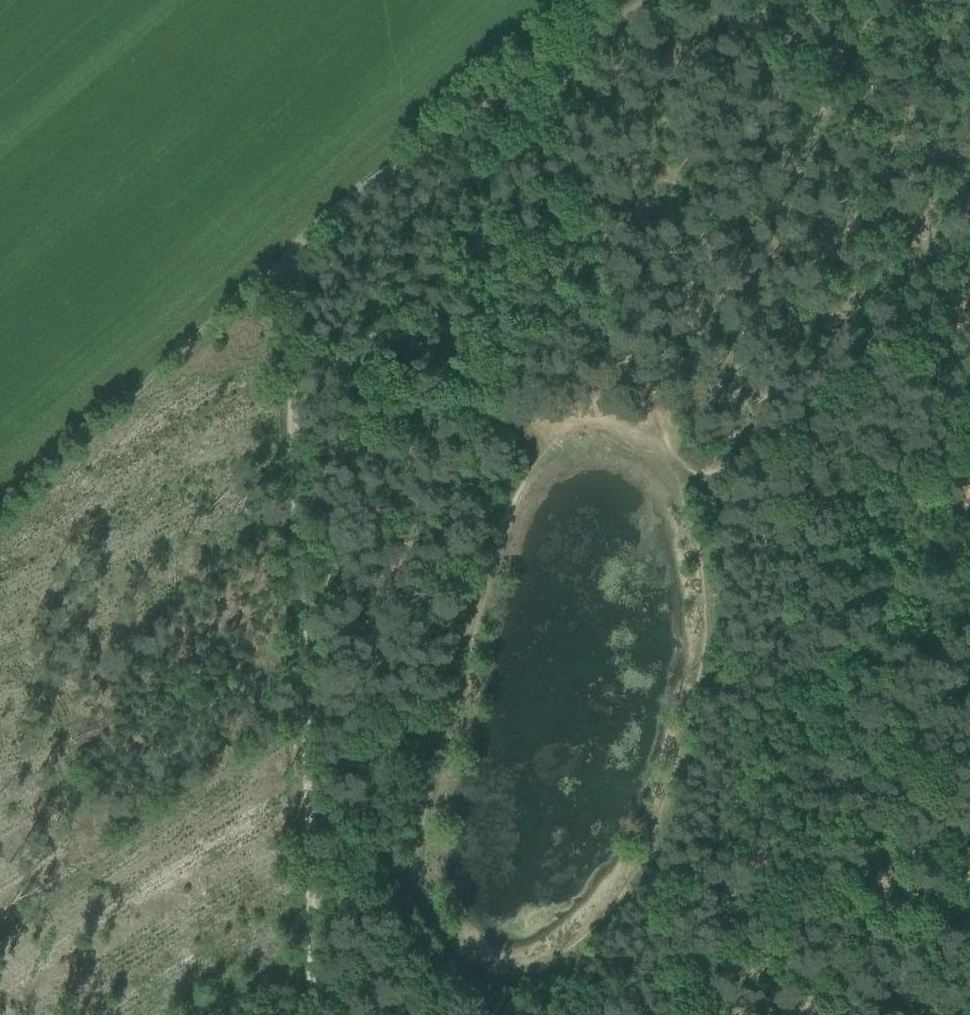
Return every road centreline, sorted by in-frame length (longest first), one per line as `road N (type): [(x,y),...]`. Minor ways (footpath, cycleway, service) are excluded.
road 1 (track): [(298,741),(284,262),(616,23),(660,0)]
road 2 (track): [(643,1014),(969,714)]
road 3 (track): [(284,262),(0,505)]

